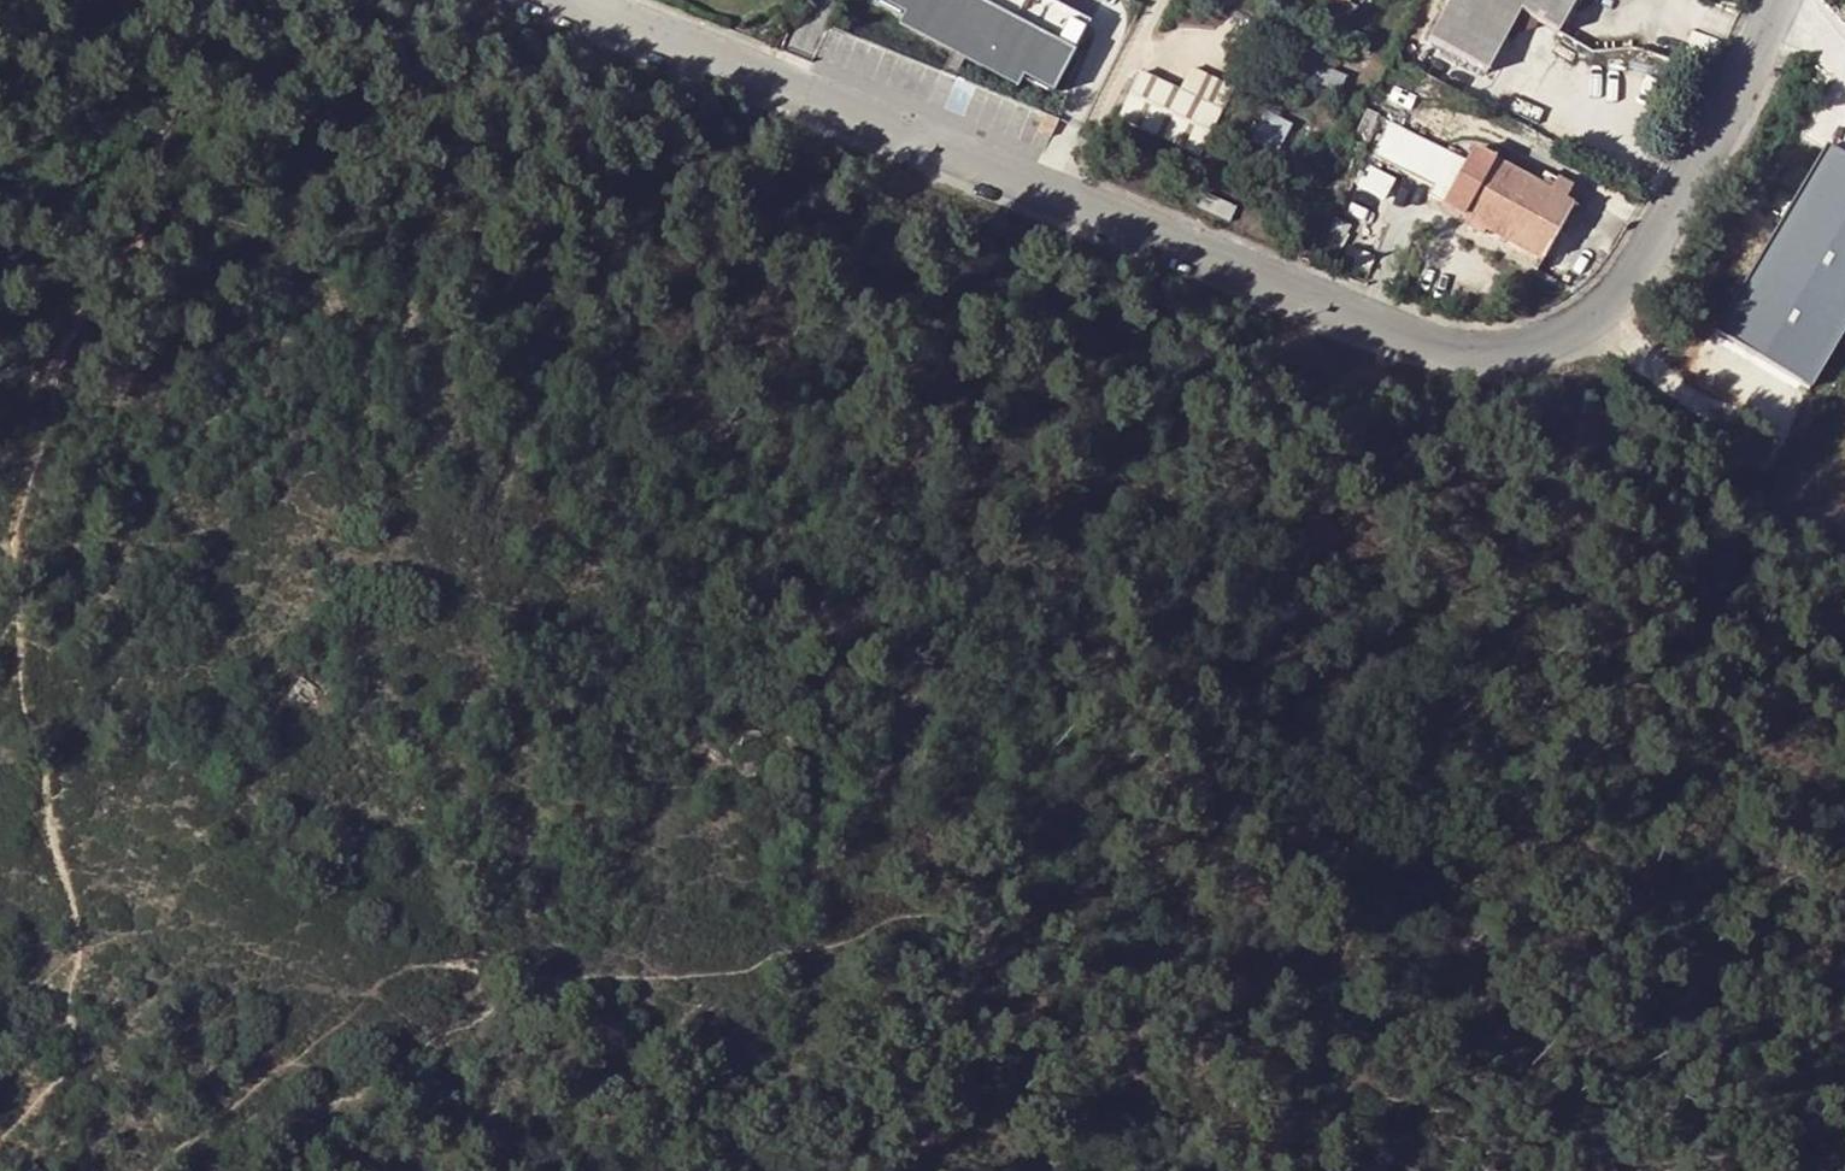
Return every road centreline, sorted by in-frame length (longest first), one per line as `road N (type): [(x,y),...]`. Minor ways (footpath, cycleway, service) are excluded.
road 1 (unclassified): [(1785,0),(1667,238),(1623,289),(1559,337),(1473,354),(1427,348),(556,0)]

